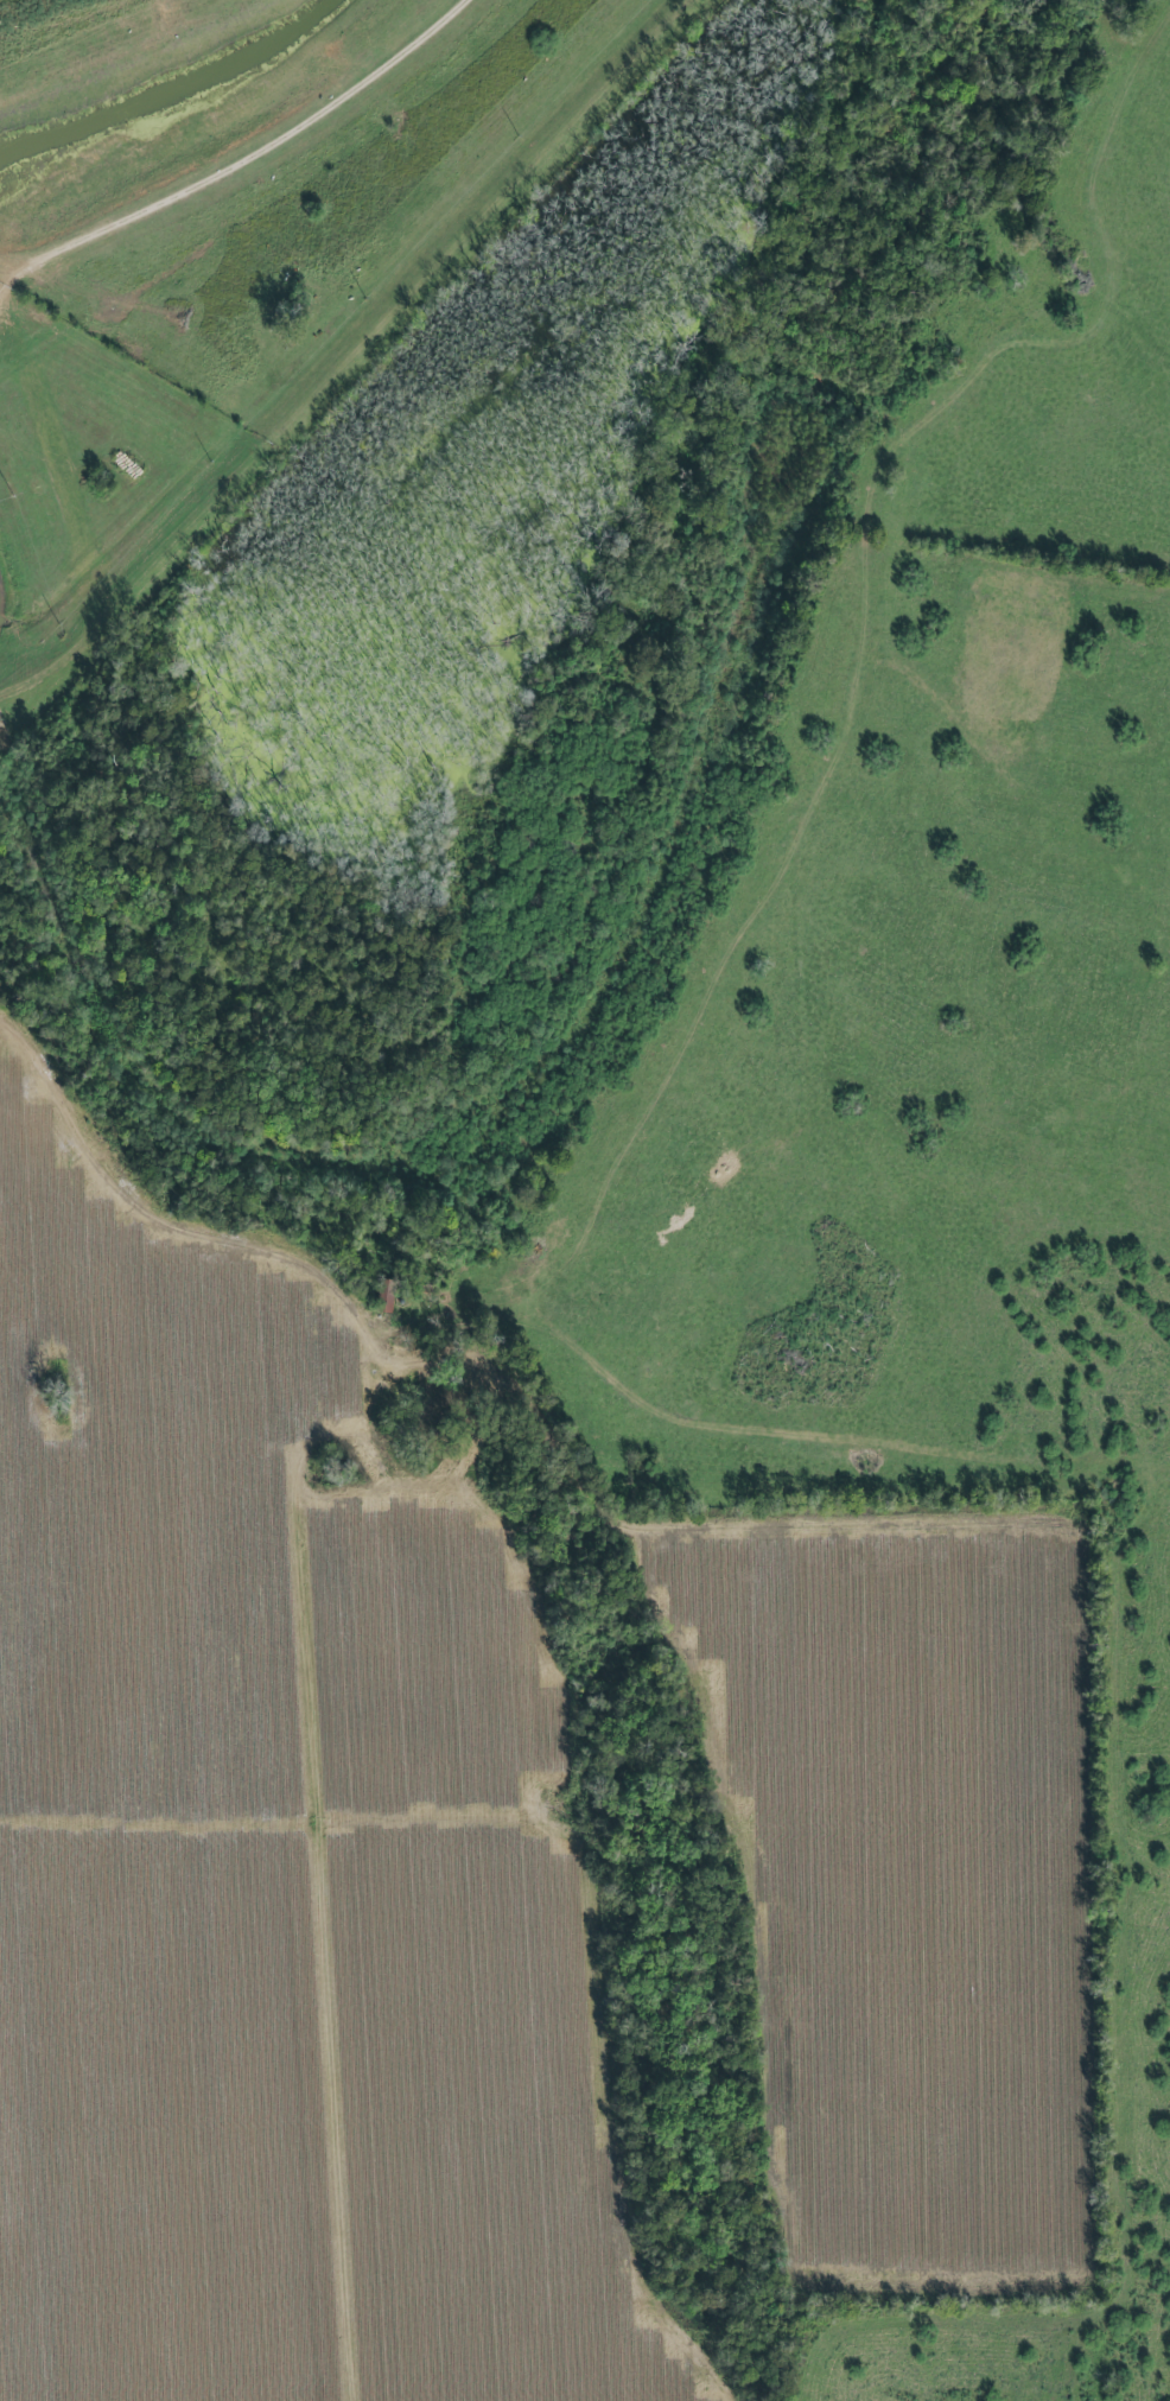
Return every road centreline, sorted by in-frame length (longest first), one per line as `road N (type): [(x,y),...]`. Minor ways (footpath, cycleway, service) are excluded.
road 1 (residential): [(159,1194),(12,999),(0,996)]

